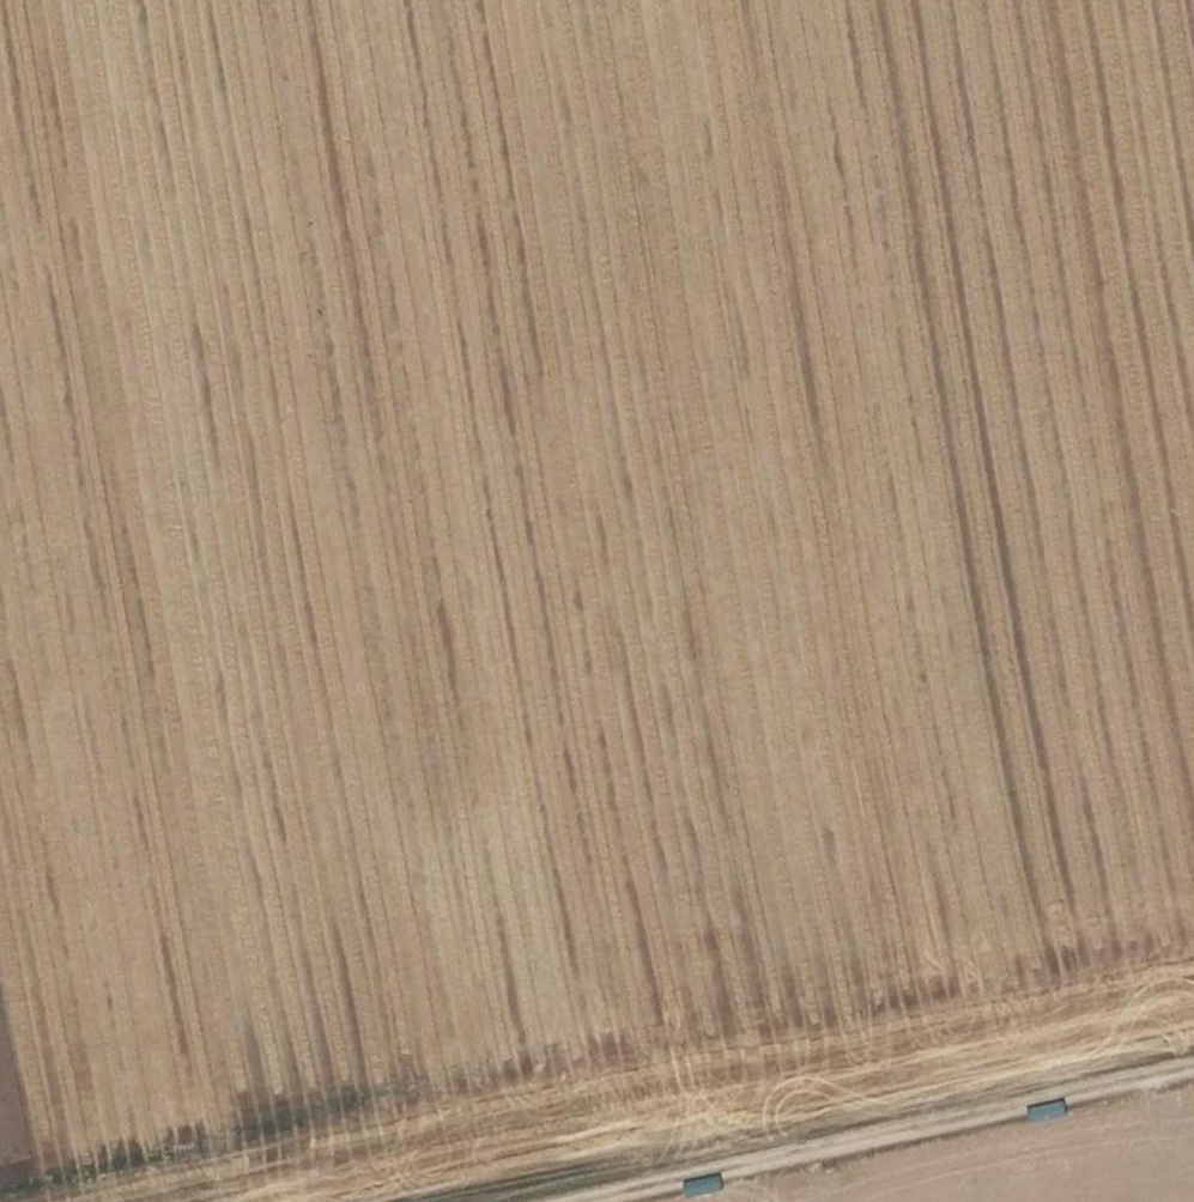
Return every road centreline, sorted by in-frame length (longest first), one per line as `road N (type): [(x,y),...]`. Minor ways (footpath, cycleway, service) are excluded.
road 1 (track): [(590,1201),(1193,1070)]

